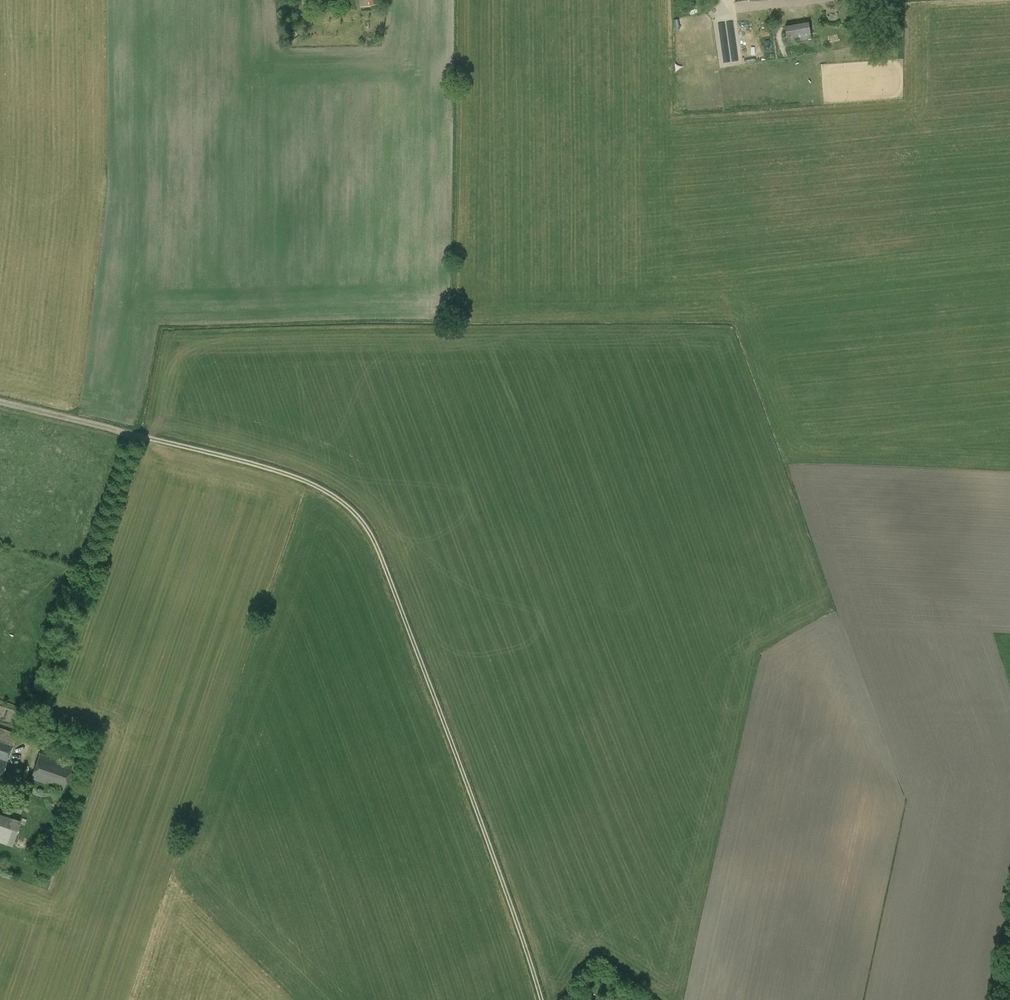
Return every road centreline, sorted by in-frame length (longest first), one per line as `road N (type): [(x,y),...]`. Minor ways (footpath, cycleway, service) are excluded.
road 1 (unclassified): [(541,999),(360,517),(331,489),(305,478),(0,401)]

